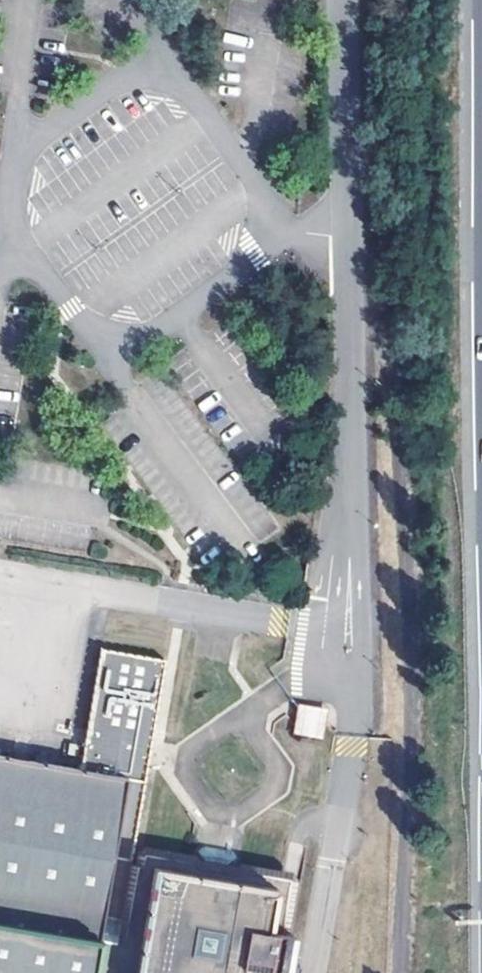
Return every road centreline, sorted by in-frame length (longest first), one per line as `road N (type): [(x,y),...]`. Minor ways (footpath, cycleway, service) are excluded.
road 1 (unclassified): [(345,0),(358,288),(386,348),(411,691),(400,972)]

